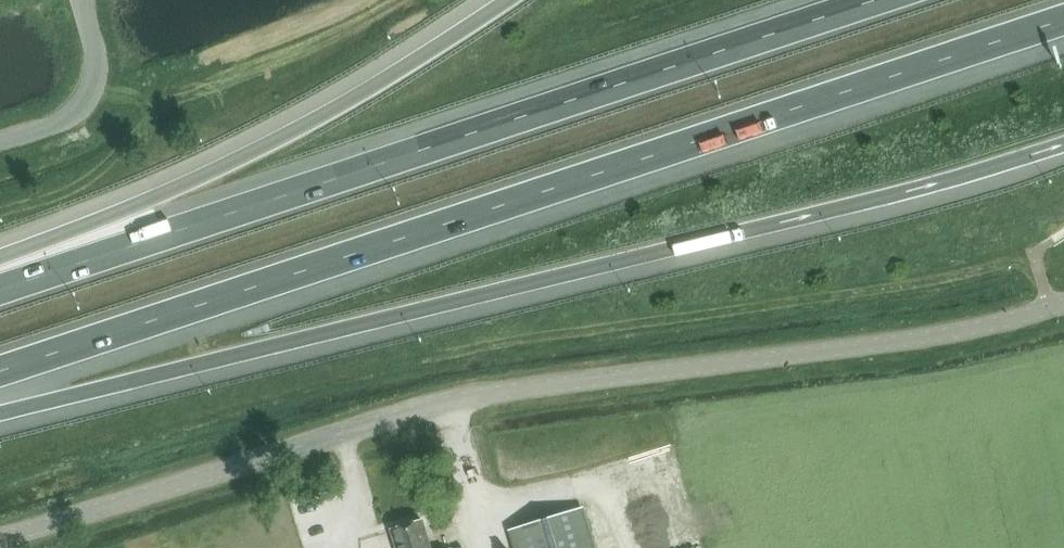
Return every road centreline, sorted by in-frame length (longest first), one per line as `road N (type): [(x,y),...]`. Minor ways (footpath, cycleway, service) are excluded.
road 1 (motorway): [(0,370),(1063,17)]
road 2 (motorway): [(0,413),(910,192),(1063,143)]
road 3 (tertiary): [(0,539),(458,400),(890,343),(1063,304)]
road 4 (motorway): [(873,0),(0,288)]
road 5 (motorway): [(507,0),(240,157),(0,263)]
road 6 (unclassified): [(79,0),(91,98),(80,117),(0,145)]

